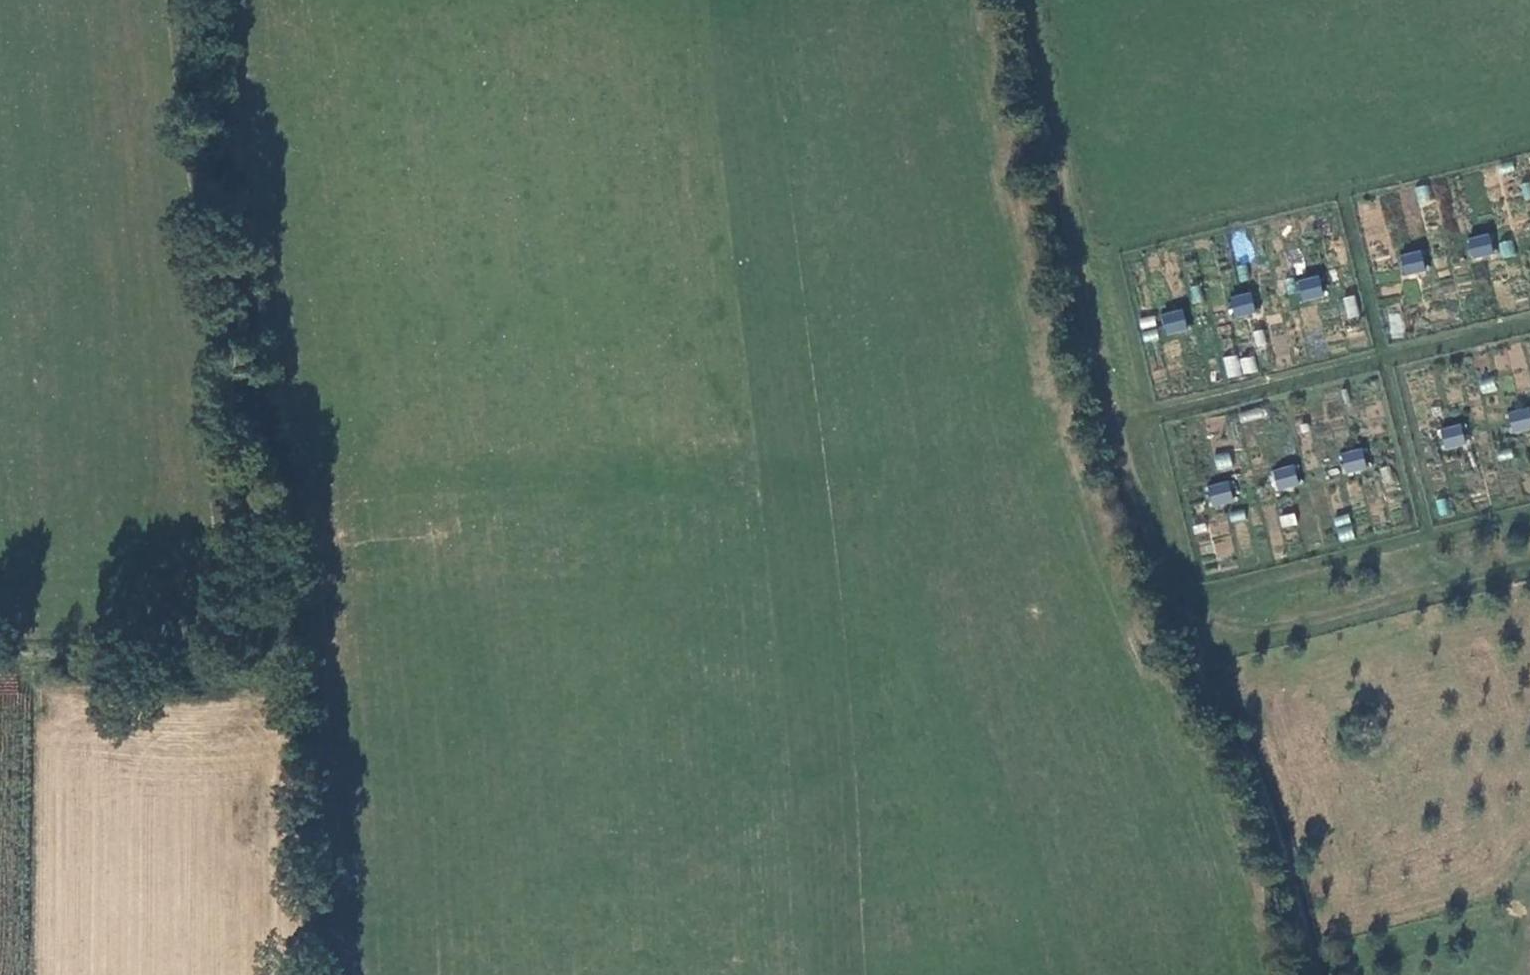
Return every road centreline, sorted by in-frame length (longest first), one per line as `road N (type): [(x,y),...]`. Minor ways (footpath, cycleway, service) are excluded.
road 1 (track): [(1320,974),(1273,812),(1154,567),(1108,417),(1024,0)]

